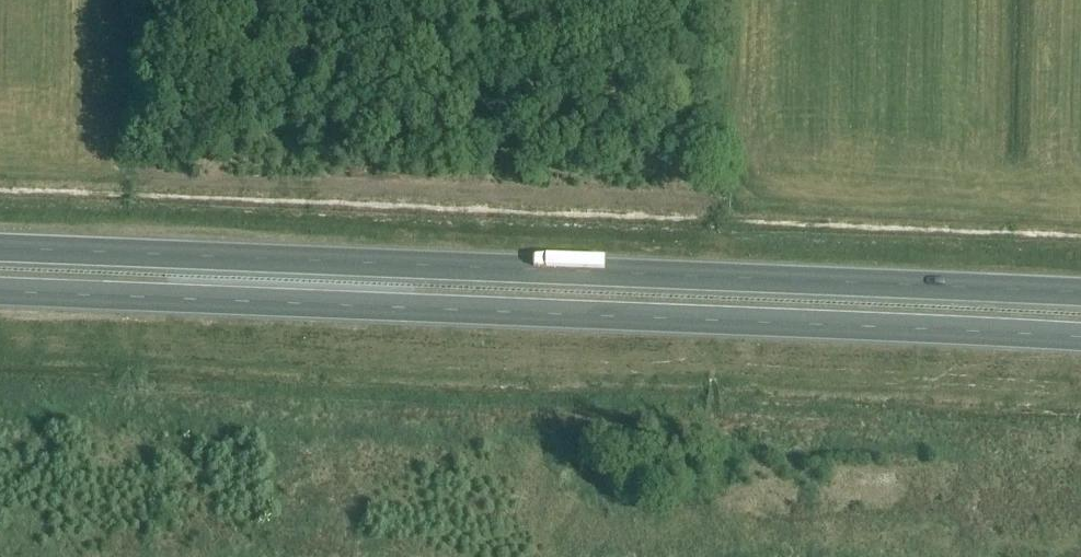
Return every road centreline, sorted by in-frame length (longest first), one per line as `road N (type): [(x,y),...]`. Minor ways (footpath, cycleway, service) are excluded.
road 1 (trunk): [(0,291),(1080,338)]
road 2 (trunk): [(1080,292),(0,247)]

